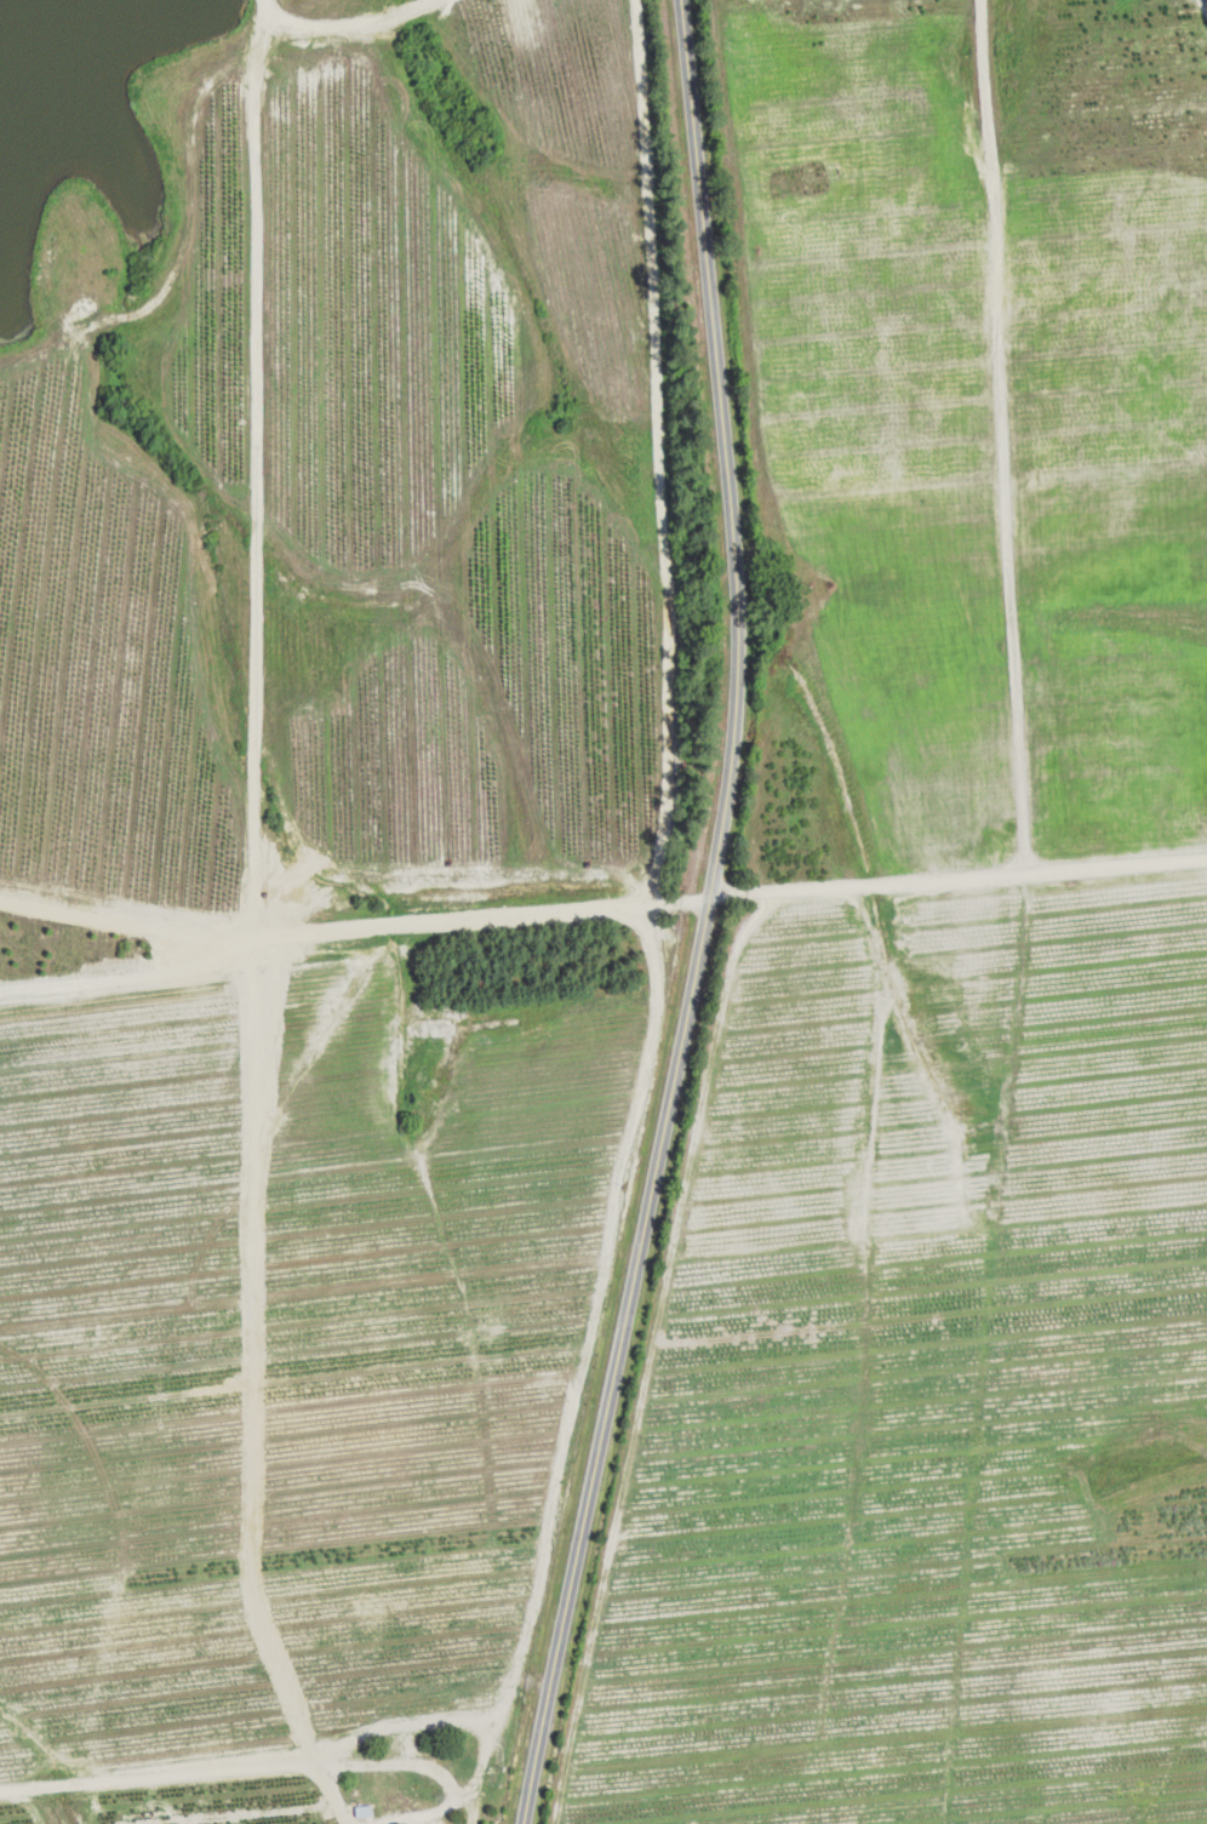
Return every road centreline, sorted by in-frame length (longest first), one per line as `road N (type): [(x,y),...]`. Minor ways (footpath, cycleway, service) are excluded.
road 1 (residential): [(526,1823),(721,841),(736,717),(737,564),(684,0)]

